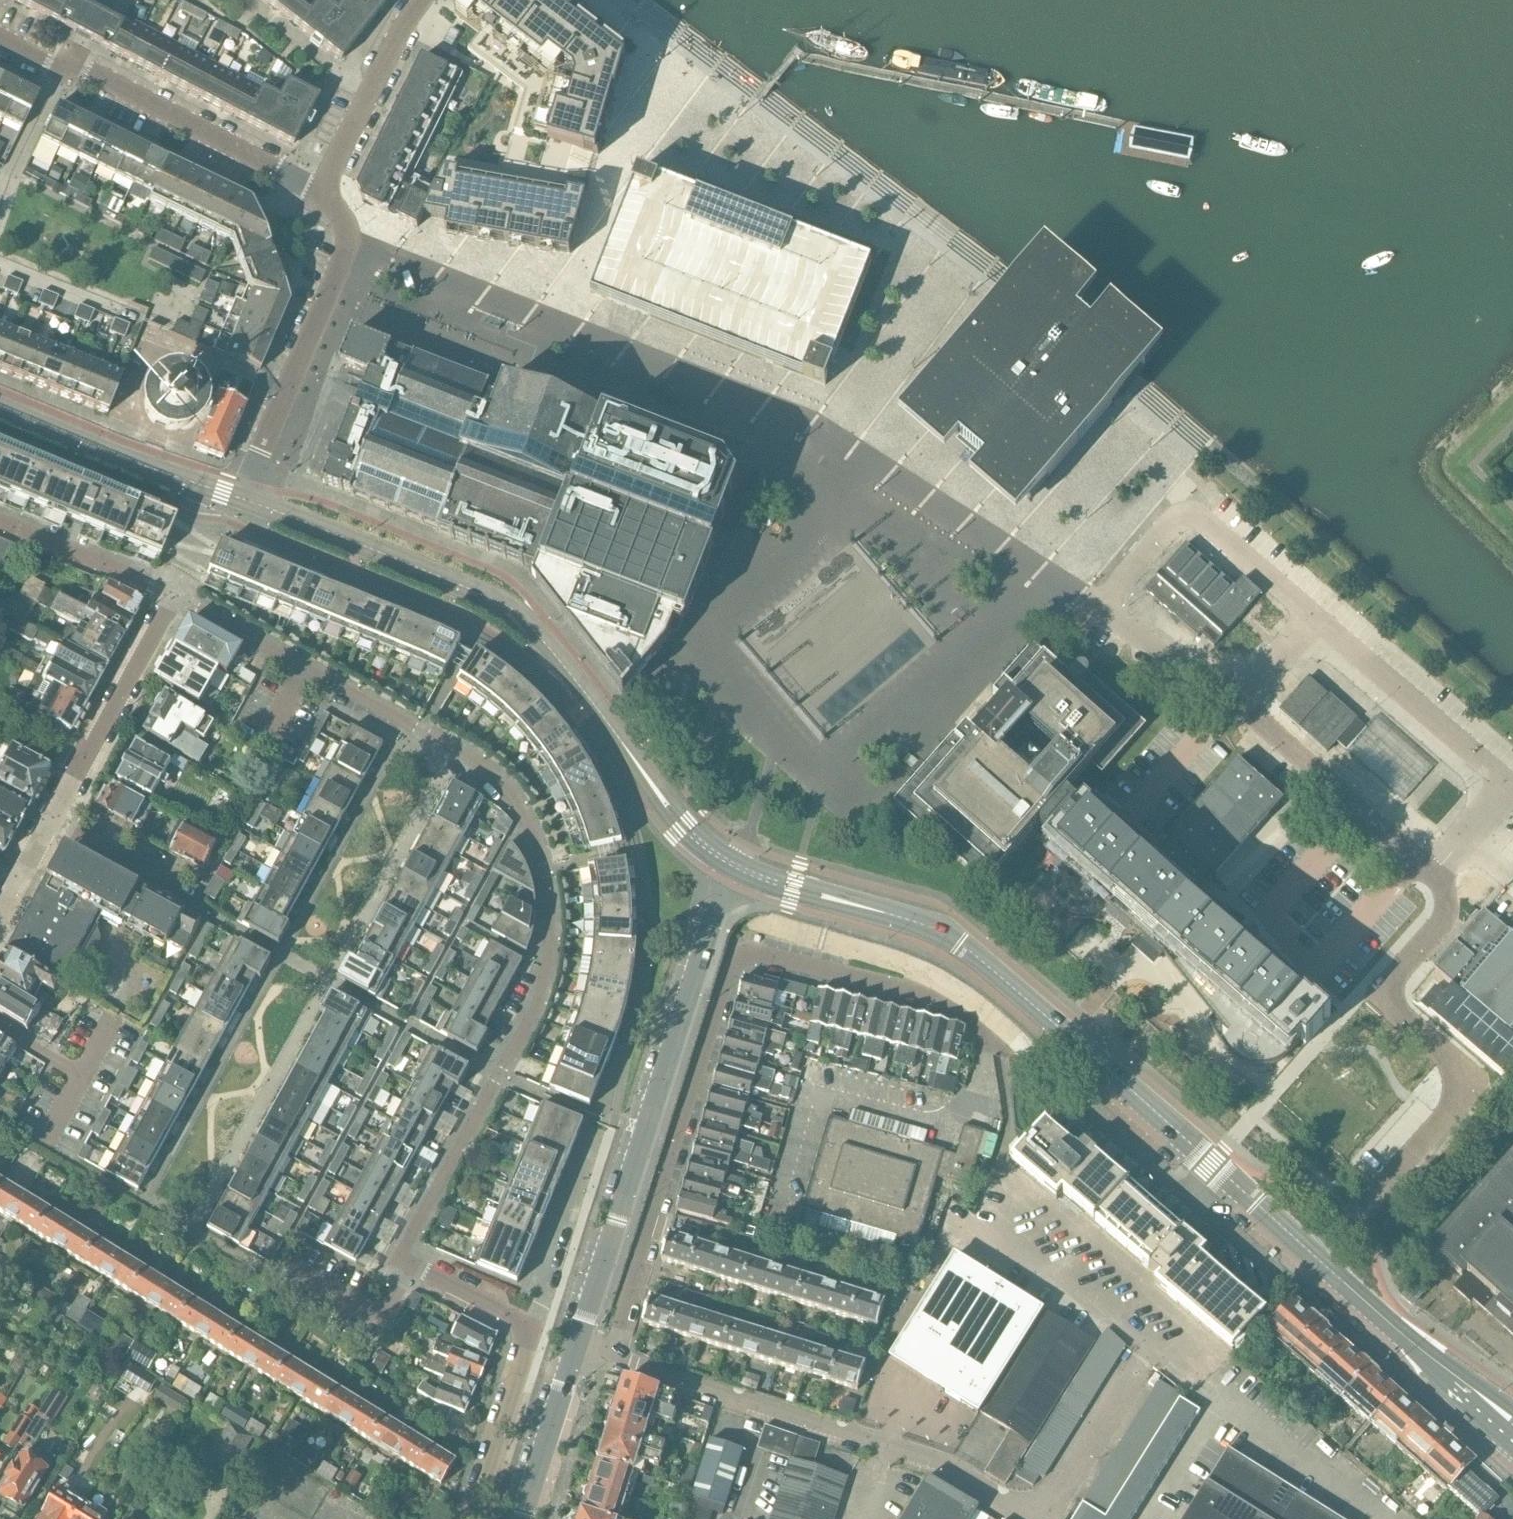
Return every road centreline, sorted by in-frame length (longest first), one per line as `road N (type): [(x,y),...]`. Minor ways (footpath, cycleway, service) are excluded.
road 1 (unclassified): [(1320,1258),(1471,1083),(1383,1004),(1382,993),(1444,919),(1448,889),(1236,703),(1082,592),(813,426),(350,239)]
road 2 (residential): [(405,1260),(542,1008),(561,911),(554,868),(501,780),(462,750),(191,603)]
road 3 (residential): [(609,1352),(733,962),(743,952),(936,997),(984,1029)]
road 4 (tertiary): [(733,863),(685,826),(517,612),(240,498)]
road 5 (unclassified): [(576,1342),(733,863)]
road 6 (residential): [(1036,1518),(944,1465),(609,1352)]
road 7 (tertiary): [(1071,1040),(939,928),(733,863)]
road 8 (unclassified): [(0,911),(173,594)]
road 9 (tertiary): [(1071,1040),(1320,1258)]
road 10 (residential): [(322,196),(67,69)]
road 11 (unclassified): [(240,498),(350,239)]
road 12 (tertiary): [(240,498),(0,404)]
road 13 (tertiary): [(1320,1258),(1512,1422)]
road 14 (residential): [(322,196),(423,0)]
road 15 (residential): [(534,1323),(602,1124)]
road 16 (residential): [(473,1518),(534,1323)]
road 17 (residential): [(173,594),(0,521)]
road 18 (unclassified): [(522,1518),(576,1342)]
road 19 (residential): [(405,1260),(376,1316),(291,1269)]
road 20 (residential): [(0,207),(67,69)]
road 21 (residential): [(534,1323),(405,1260)]

